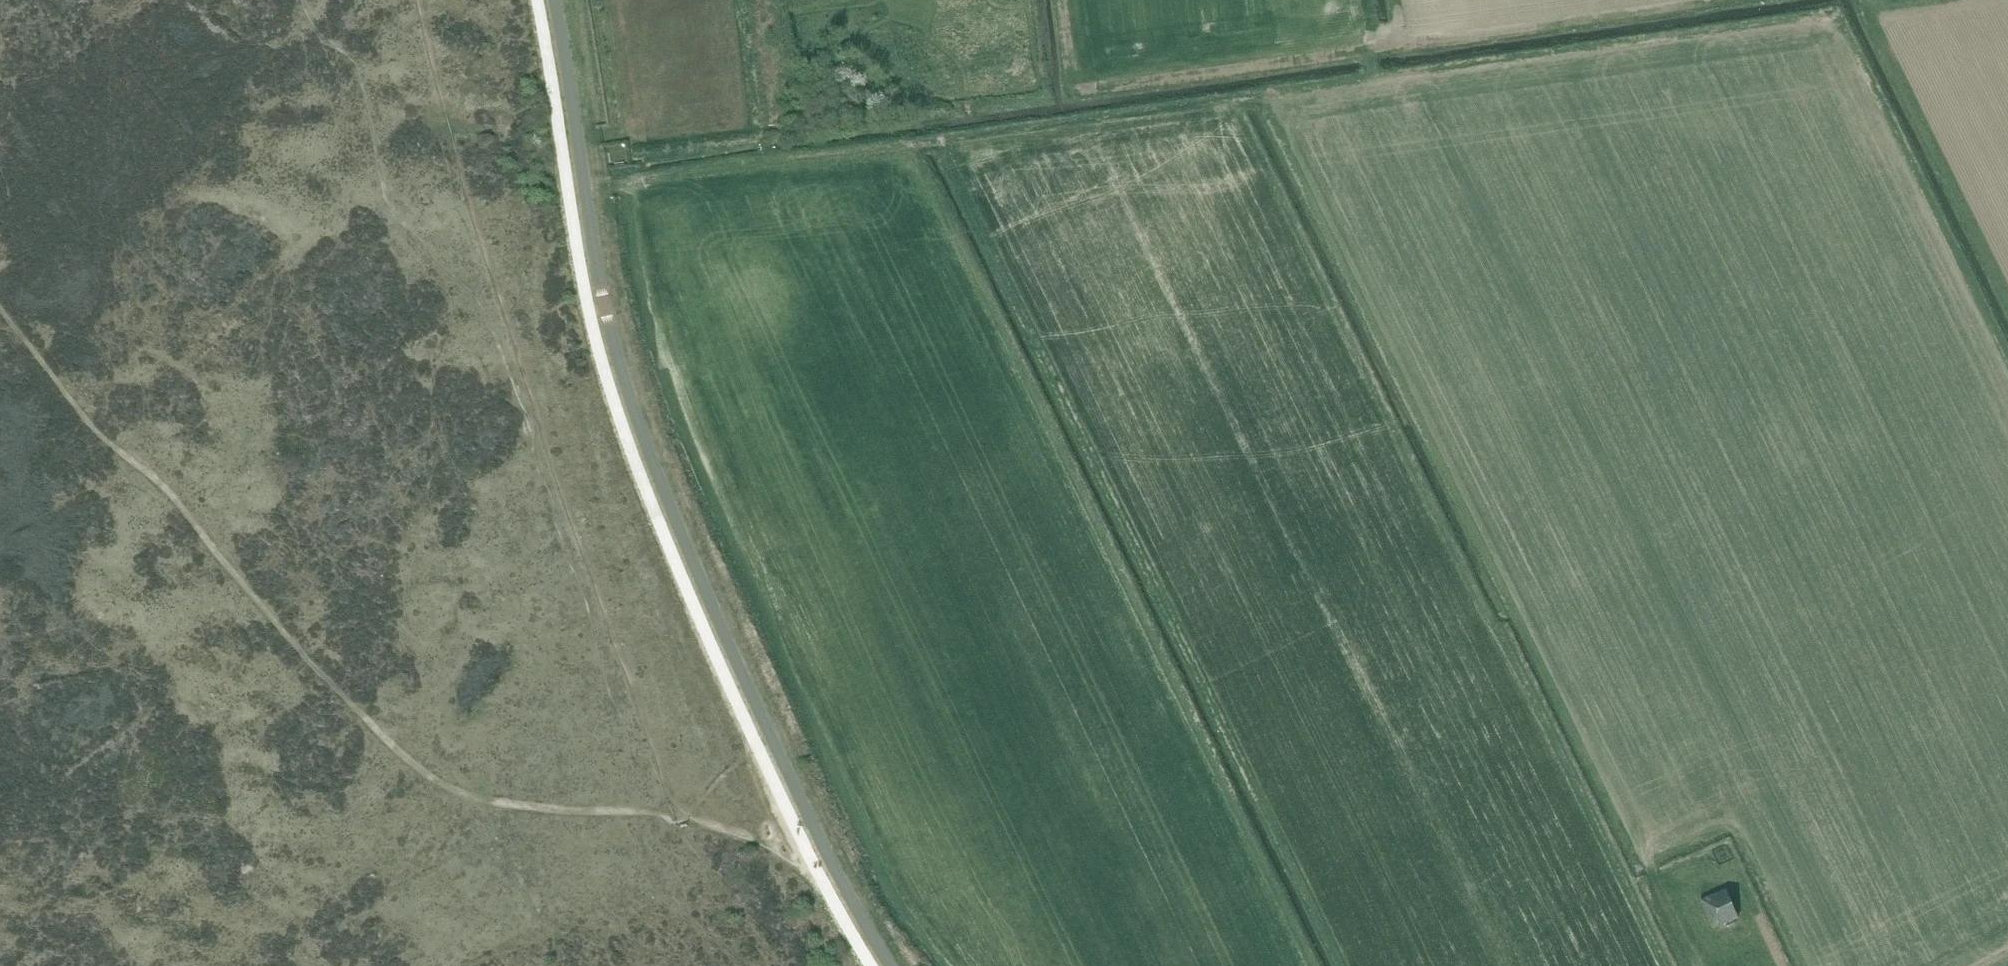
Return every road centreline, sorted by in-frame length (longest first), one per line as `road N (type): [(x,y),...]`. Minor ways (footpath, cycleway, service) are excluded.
road 1 (unclassified): [(886,965),(782,766),(617,362),(551,0)]
road 2 (track): [(1698,965),(1643,848),(1668,792)]

